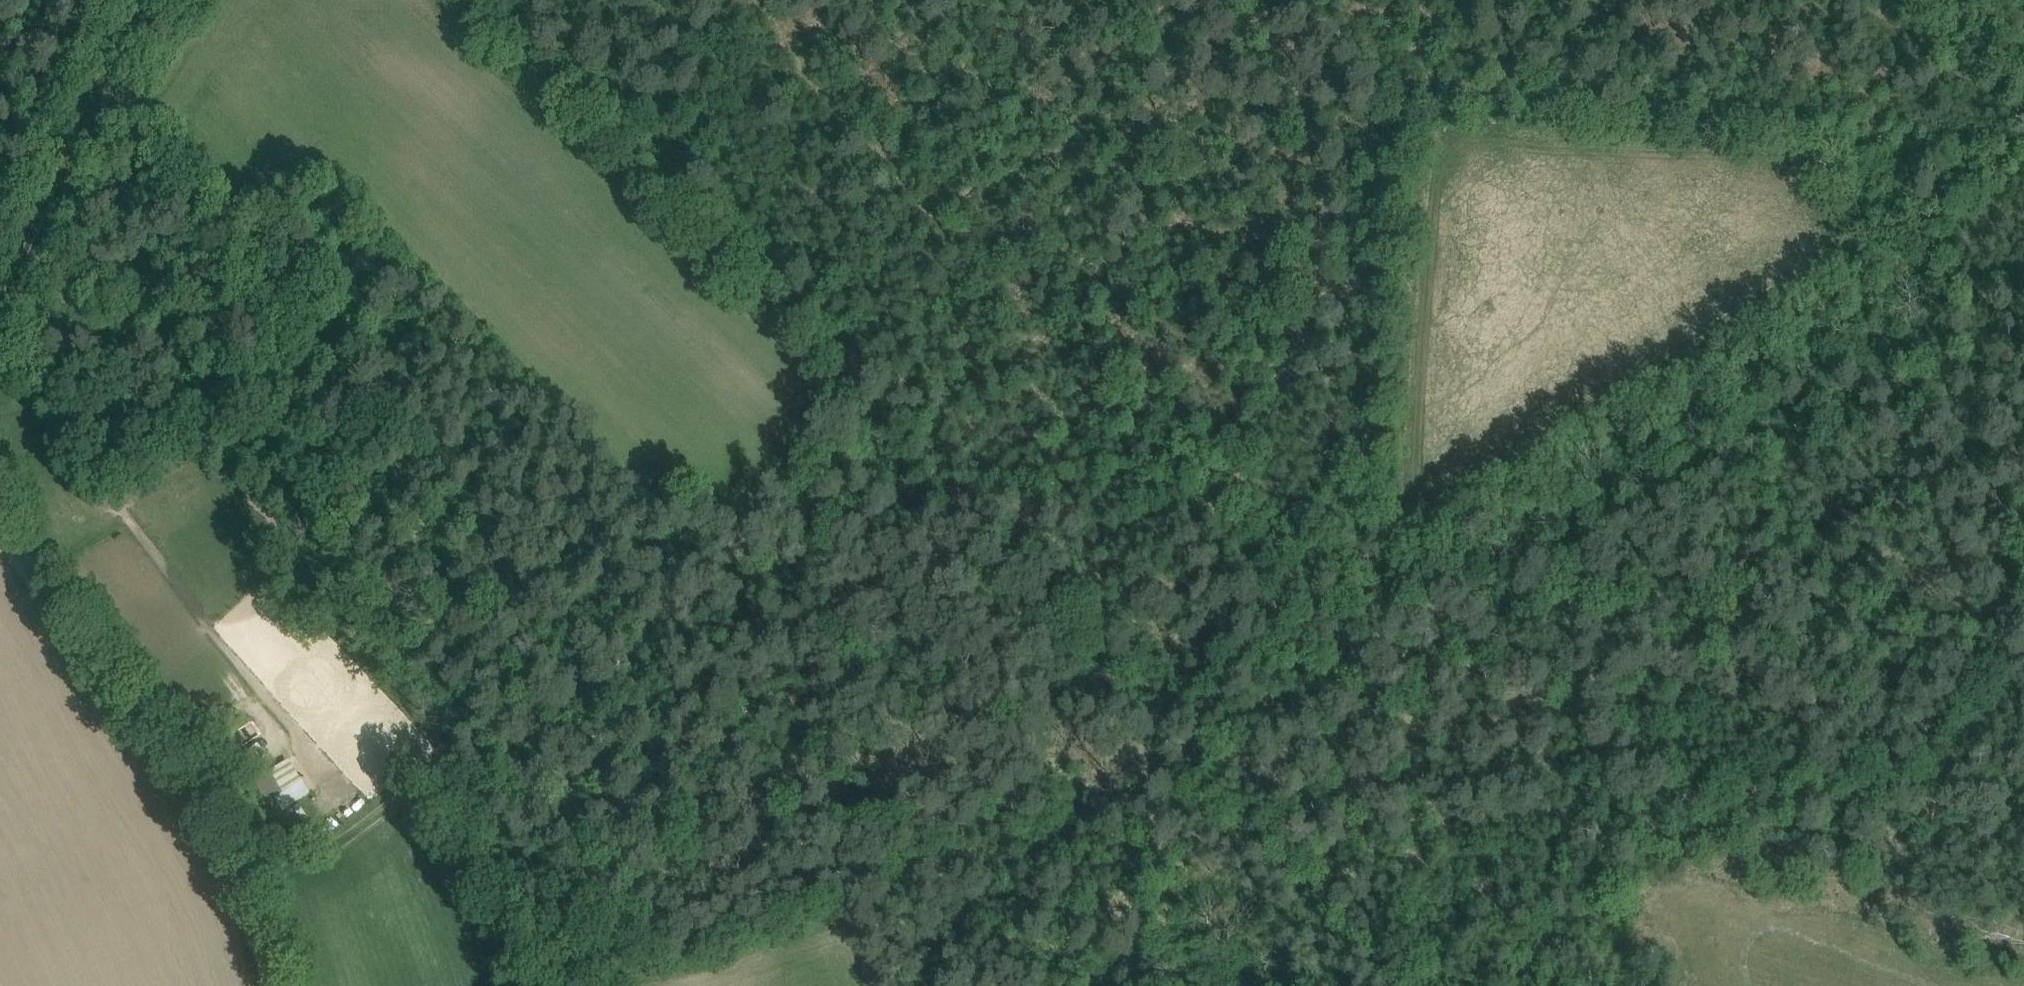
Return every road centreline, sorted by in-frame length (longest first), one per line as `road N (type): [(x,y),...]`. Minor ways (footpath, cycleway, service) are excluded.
road 1 (unclassified): [(276,985),(244,903),(0,514)]
road 2 (track): [(137,0),(0,327)]

